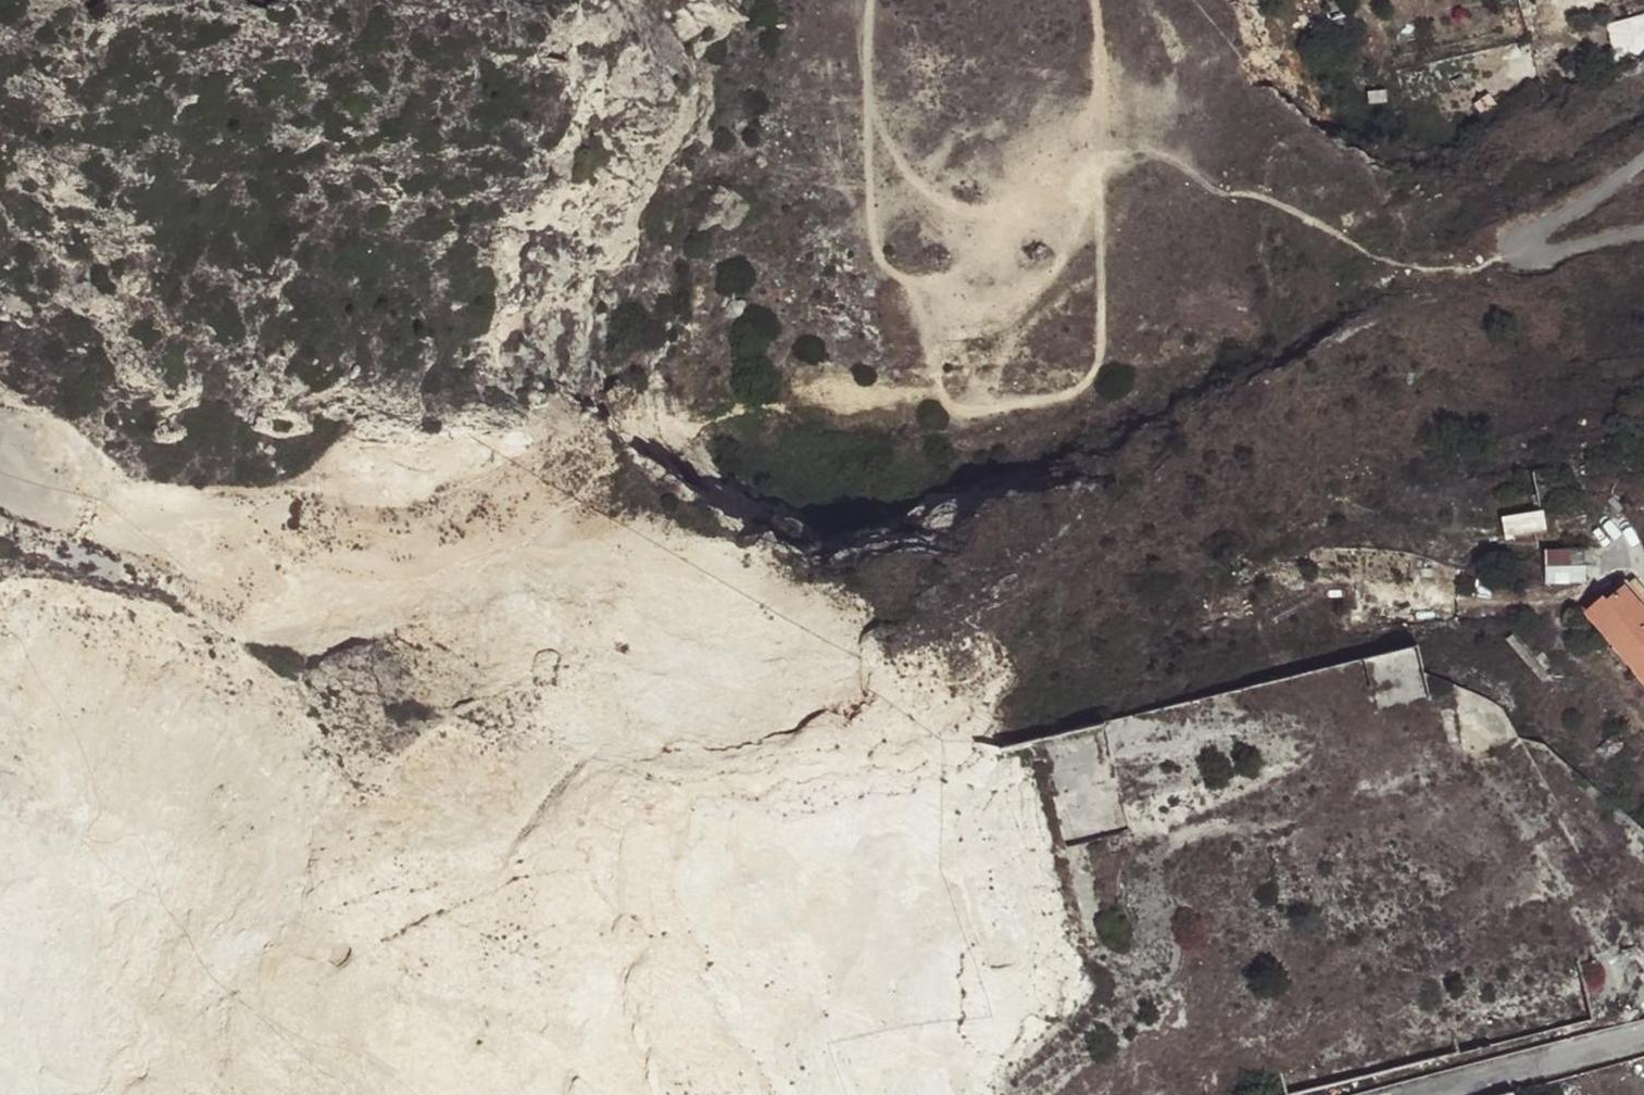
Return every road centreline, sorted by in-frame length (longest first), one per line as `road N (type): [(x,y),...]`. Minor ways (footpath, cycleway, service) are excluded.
road 1 (track): [(1643,161),(1541,231),(1534,244),(1540,255),(1643,234)]
road 2 (unclassified): [(1426,1094),(1643,1039)]

